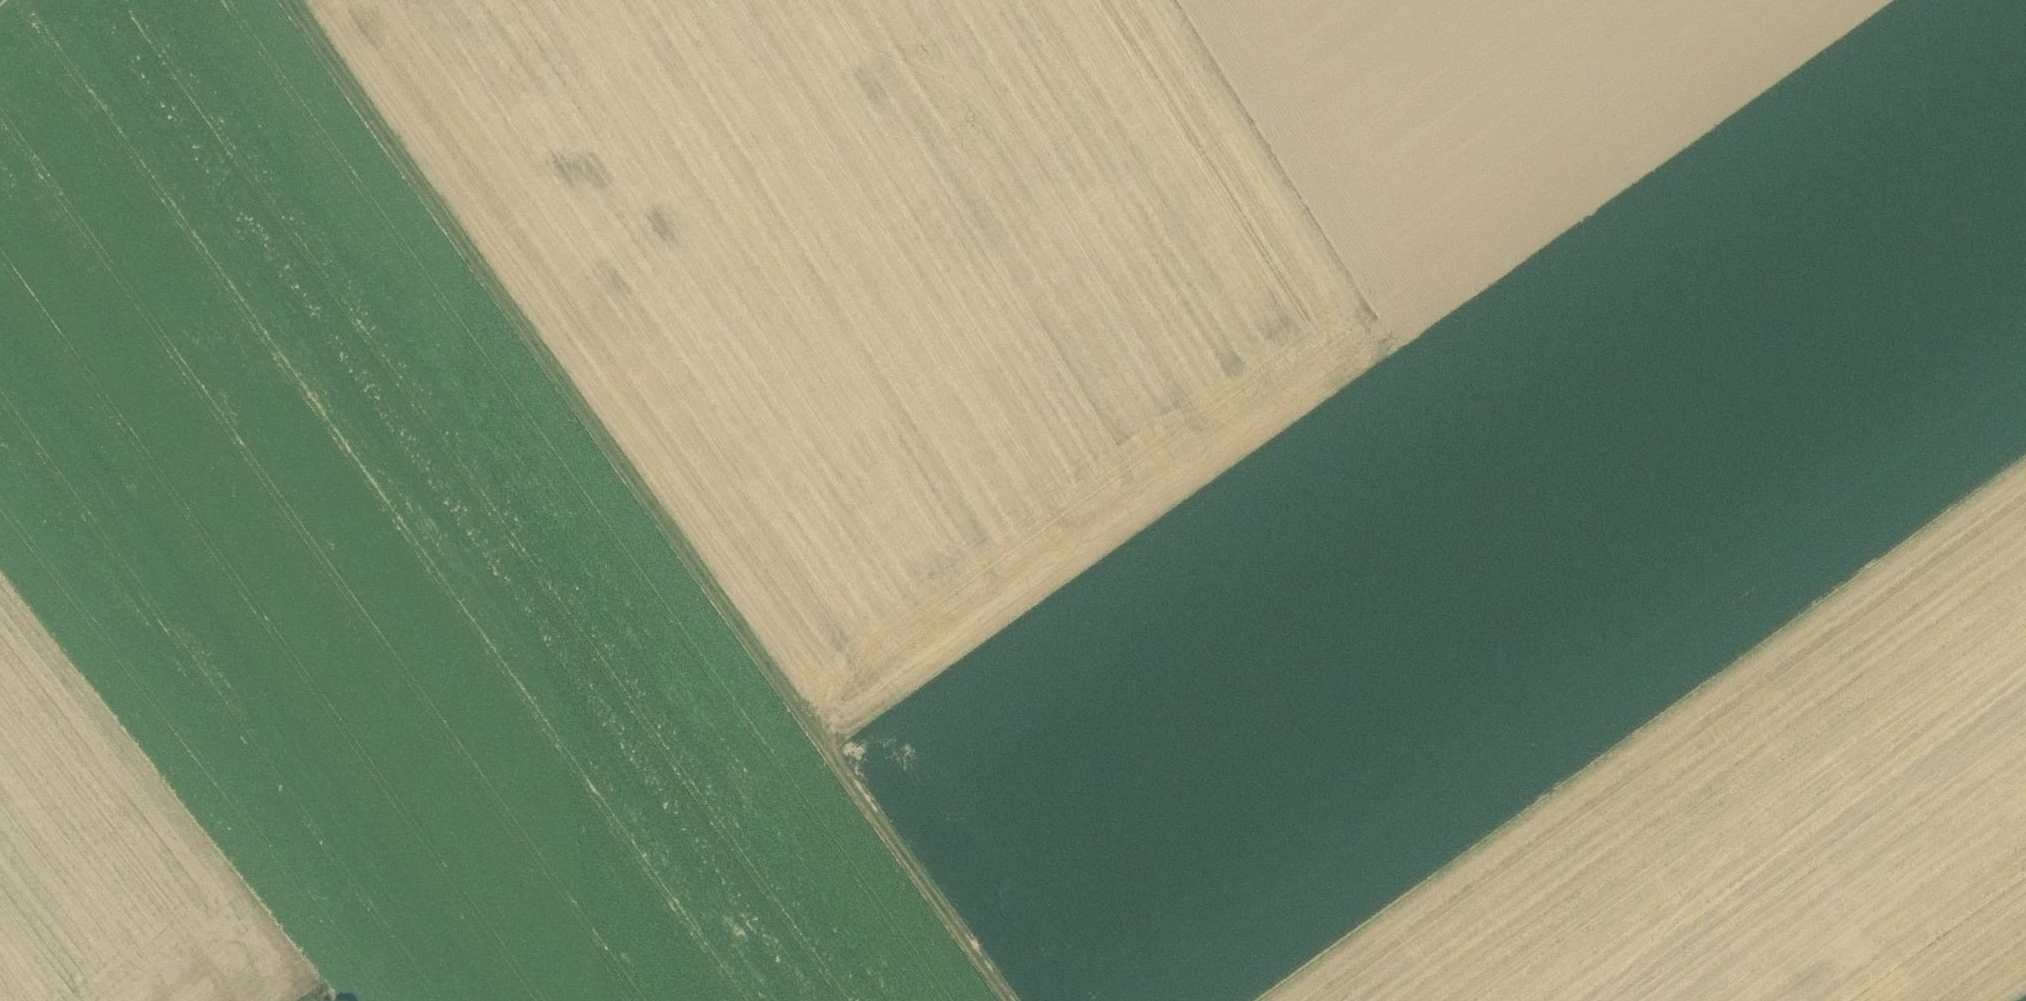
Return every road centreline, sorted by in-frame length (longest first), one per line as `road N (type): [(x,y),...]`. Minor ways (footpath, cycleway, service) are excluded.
road 1 (track): [(293,0),(1013,1000)]

